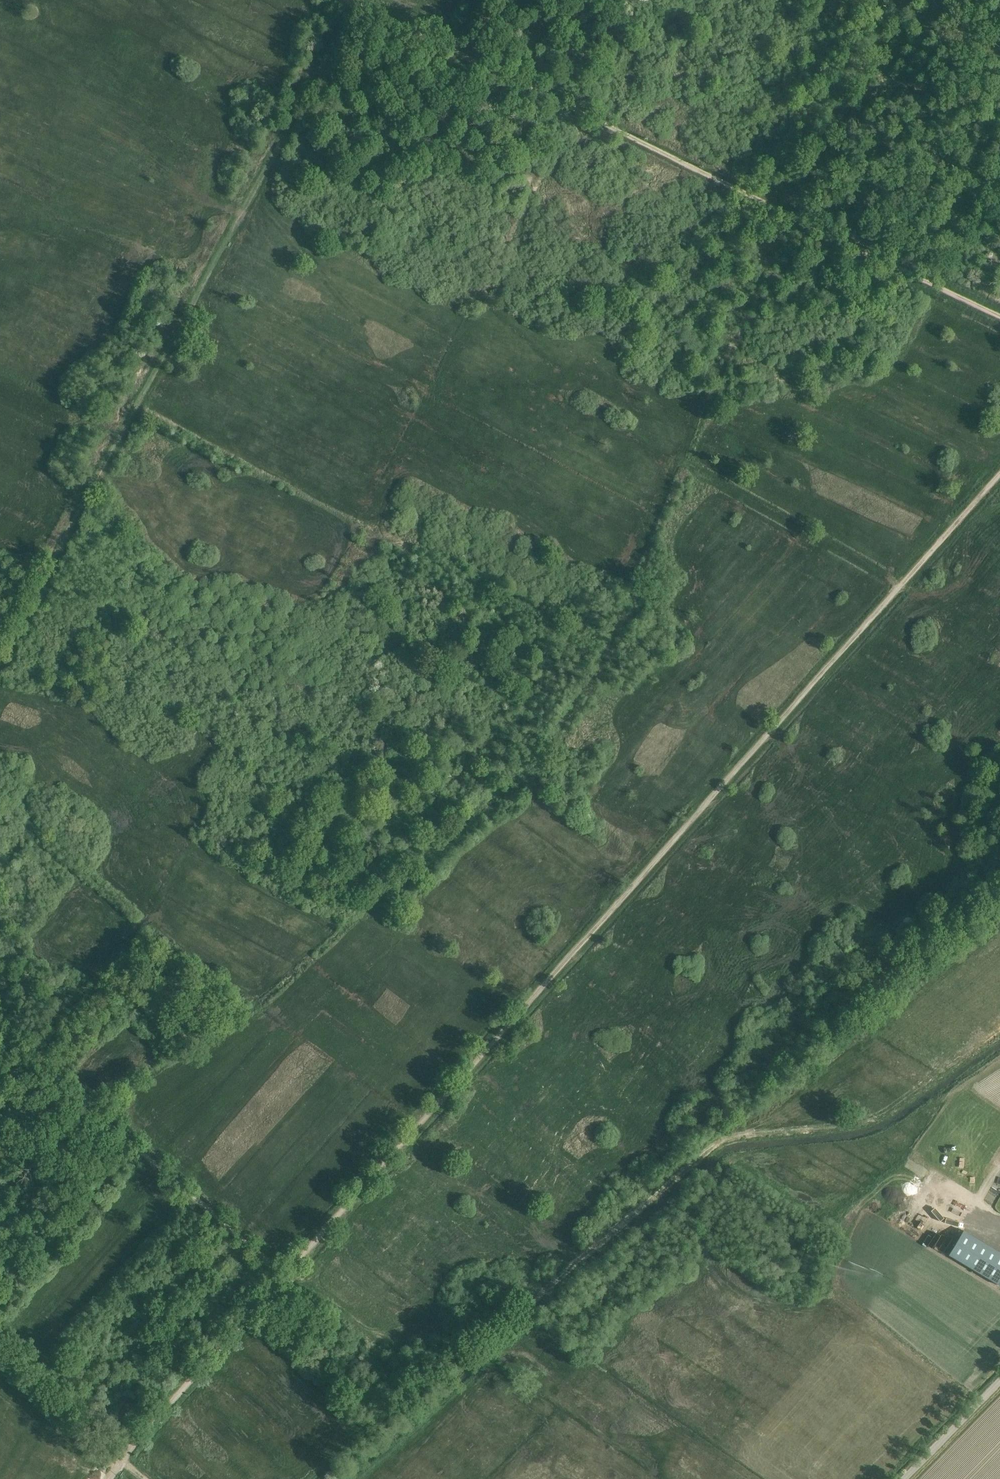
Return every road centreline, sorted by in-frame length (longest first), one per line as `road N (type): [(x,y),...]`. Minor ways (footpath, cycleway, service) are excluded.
road 1 (track): [(999,475),(117,1461)]
road 2 (track): [(349,0),(999,317)]
road 3 (unclassified): [(903,1478),(999,1380)]

